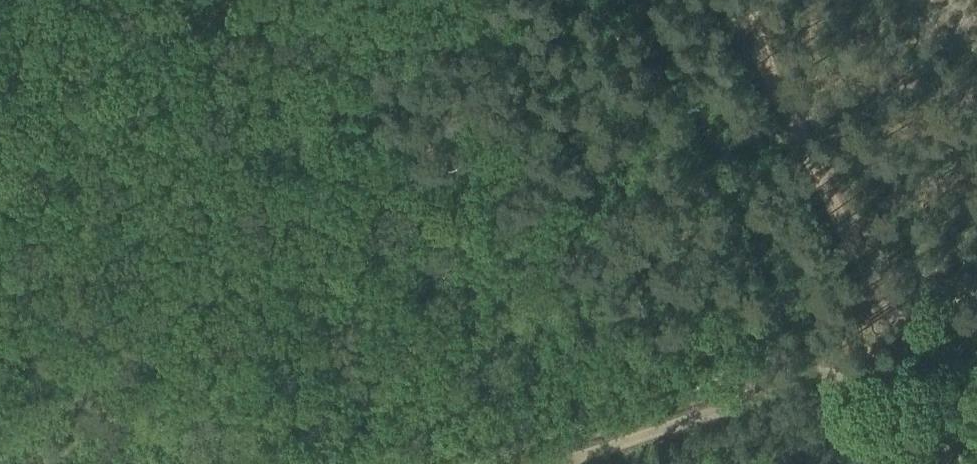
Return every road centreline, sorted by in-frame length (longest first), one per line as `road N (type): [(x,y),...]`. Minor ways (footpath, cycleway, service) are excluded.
road 1 (track): [(797,341),(646,0)]
road 2 (track): [(752,26),(910,359)]
road 3 (track): [(755,364),(471,463)]
road 4 (track): [(806,360),(696,423),(586,463)]
road 5 (track): [(890,463),(806,360)]

